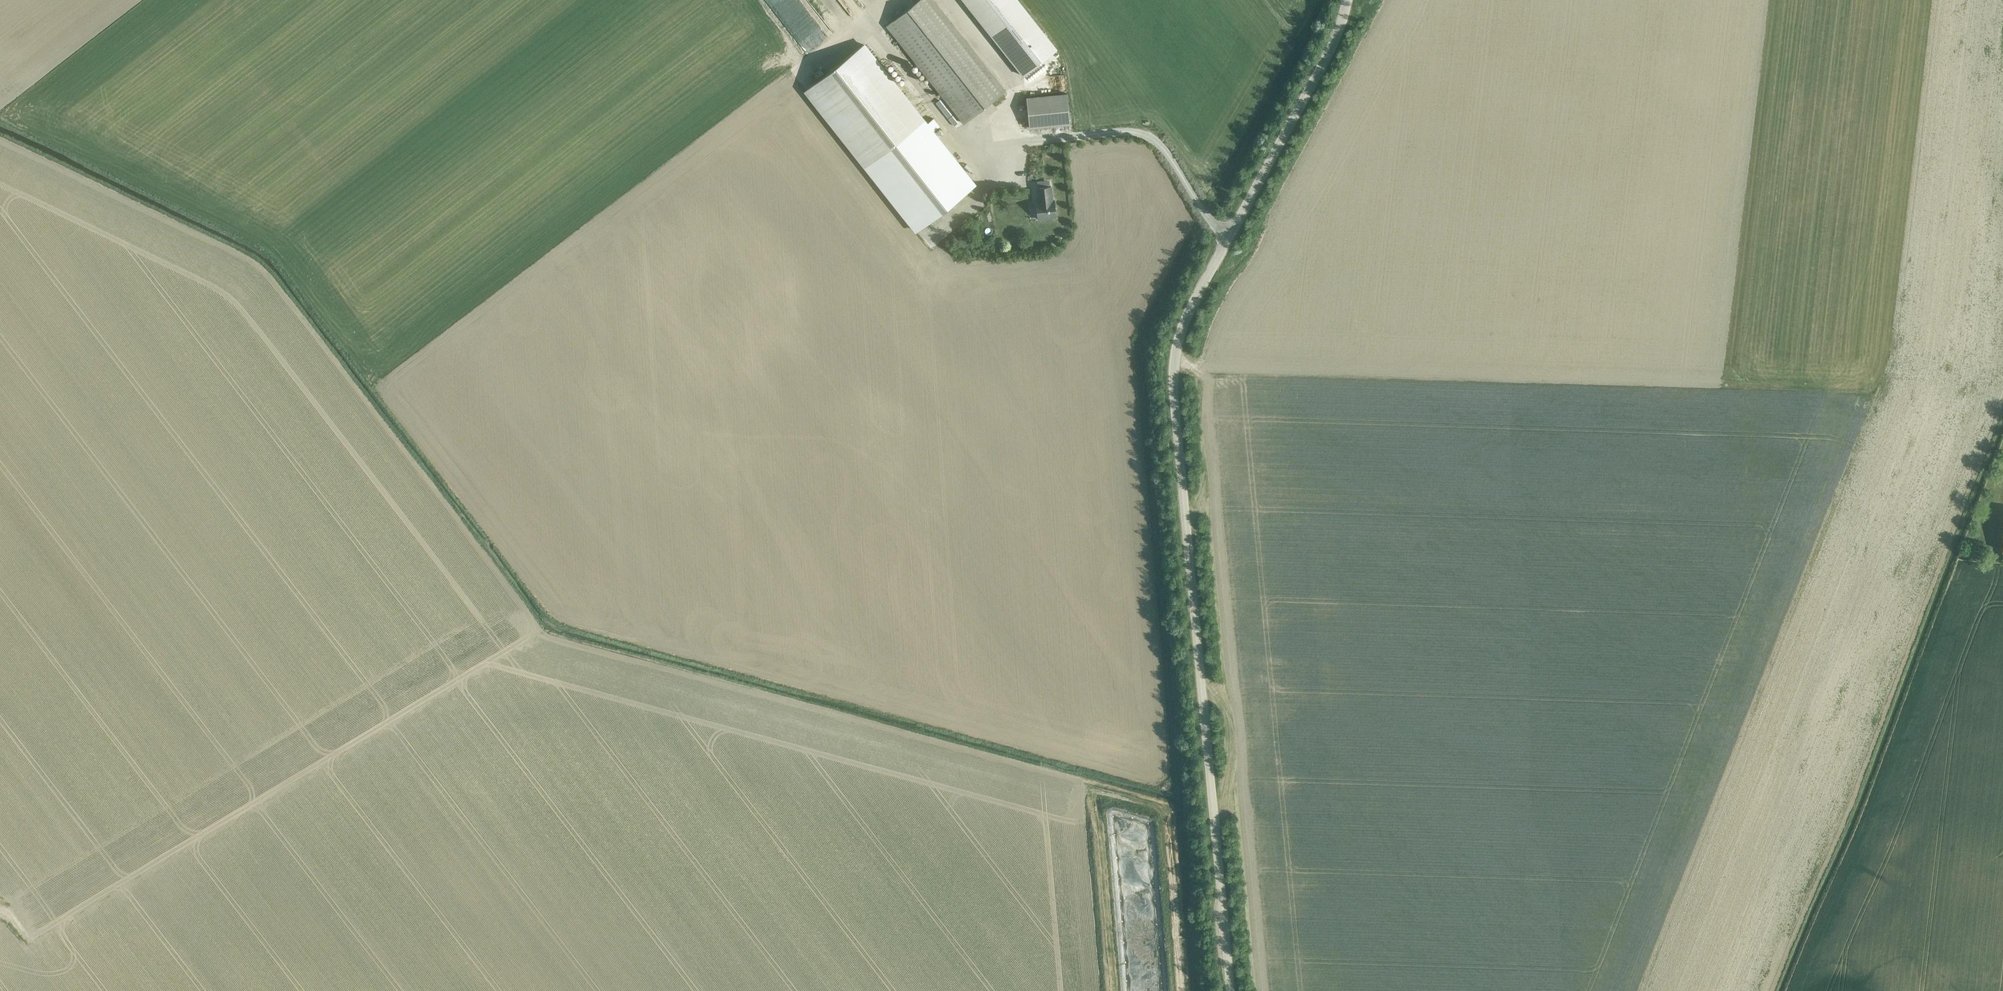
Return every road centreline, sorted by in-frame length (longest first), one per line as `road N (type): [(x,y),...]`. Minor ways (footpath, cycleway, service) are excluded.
road 1 (tertiary): [(1226,990),(1173,364),(1184,321),(1347,0)]

